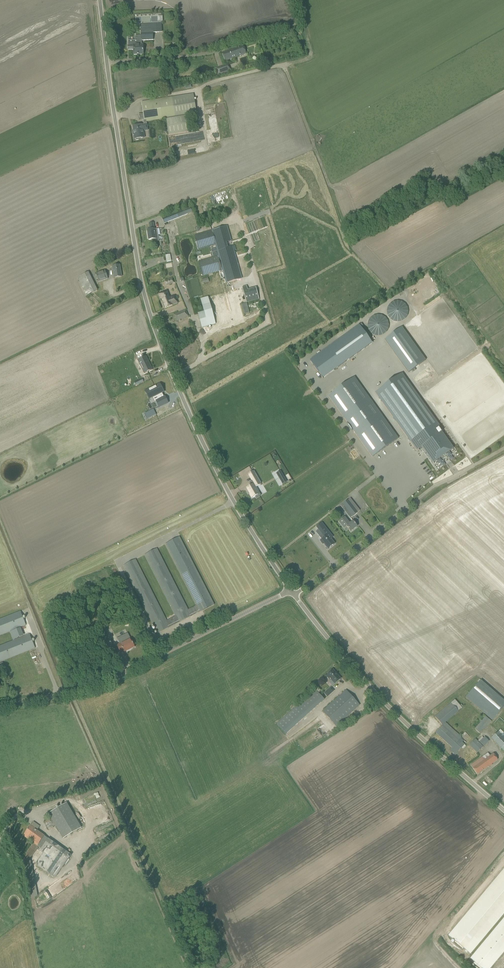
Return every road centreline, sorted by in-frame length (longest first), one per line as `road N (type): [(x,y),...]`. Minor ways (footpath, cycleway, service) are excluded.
road 1 (unclassified): [(290,590),(227,489),(156,333),(107,63)]
road 2 (unclassified): [(0,707),(94,686),(290,590)]
road 3 (unclassified): [(503,809),(394,713),(294,595)]
road 4 (unclassified): [(294,595),(421,497)]
road 5 (unclassified): [(107,63),(230,45)]

